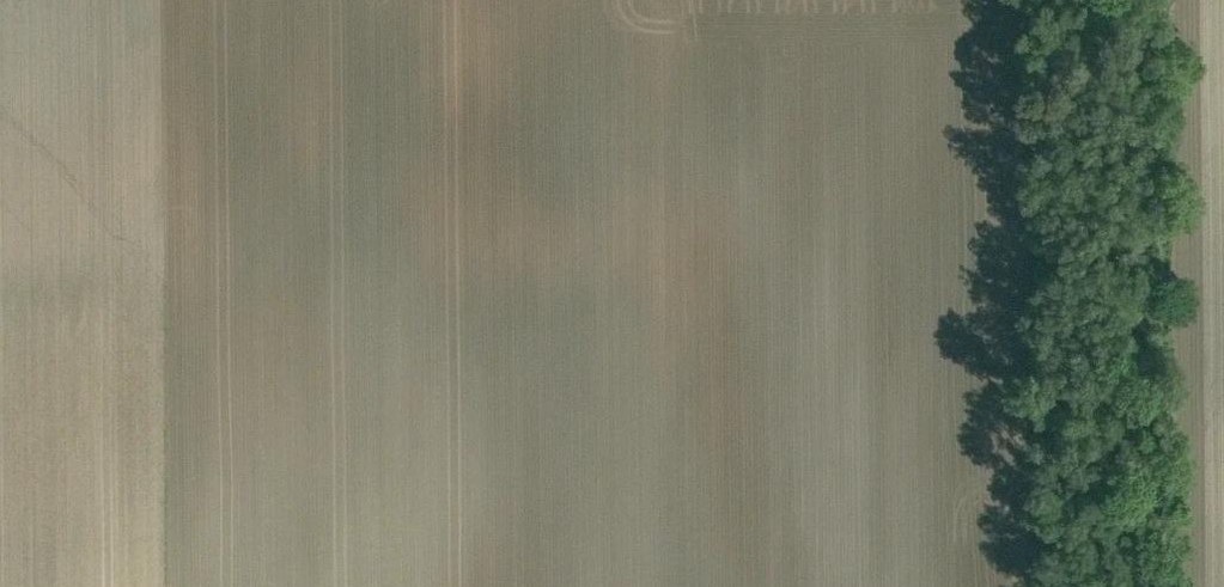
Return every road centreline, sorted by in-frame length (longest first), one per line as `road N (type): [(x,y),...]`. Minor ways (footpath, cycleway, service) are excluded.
road 1 (track): [(1014,0),(1026,586)]

